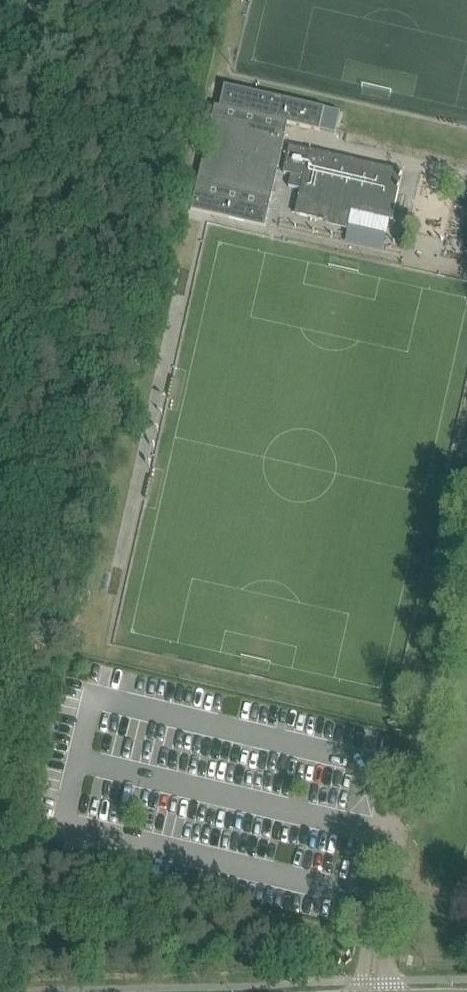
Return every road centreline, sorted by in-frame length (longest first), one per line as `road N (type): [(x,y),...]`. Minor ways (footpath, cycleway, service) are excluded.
road 1 (unclassified): [(369,991),(466,522)]

